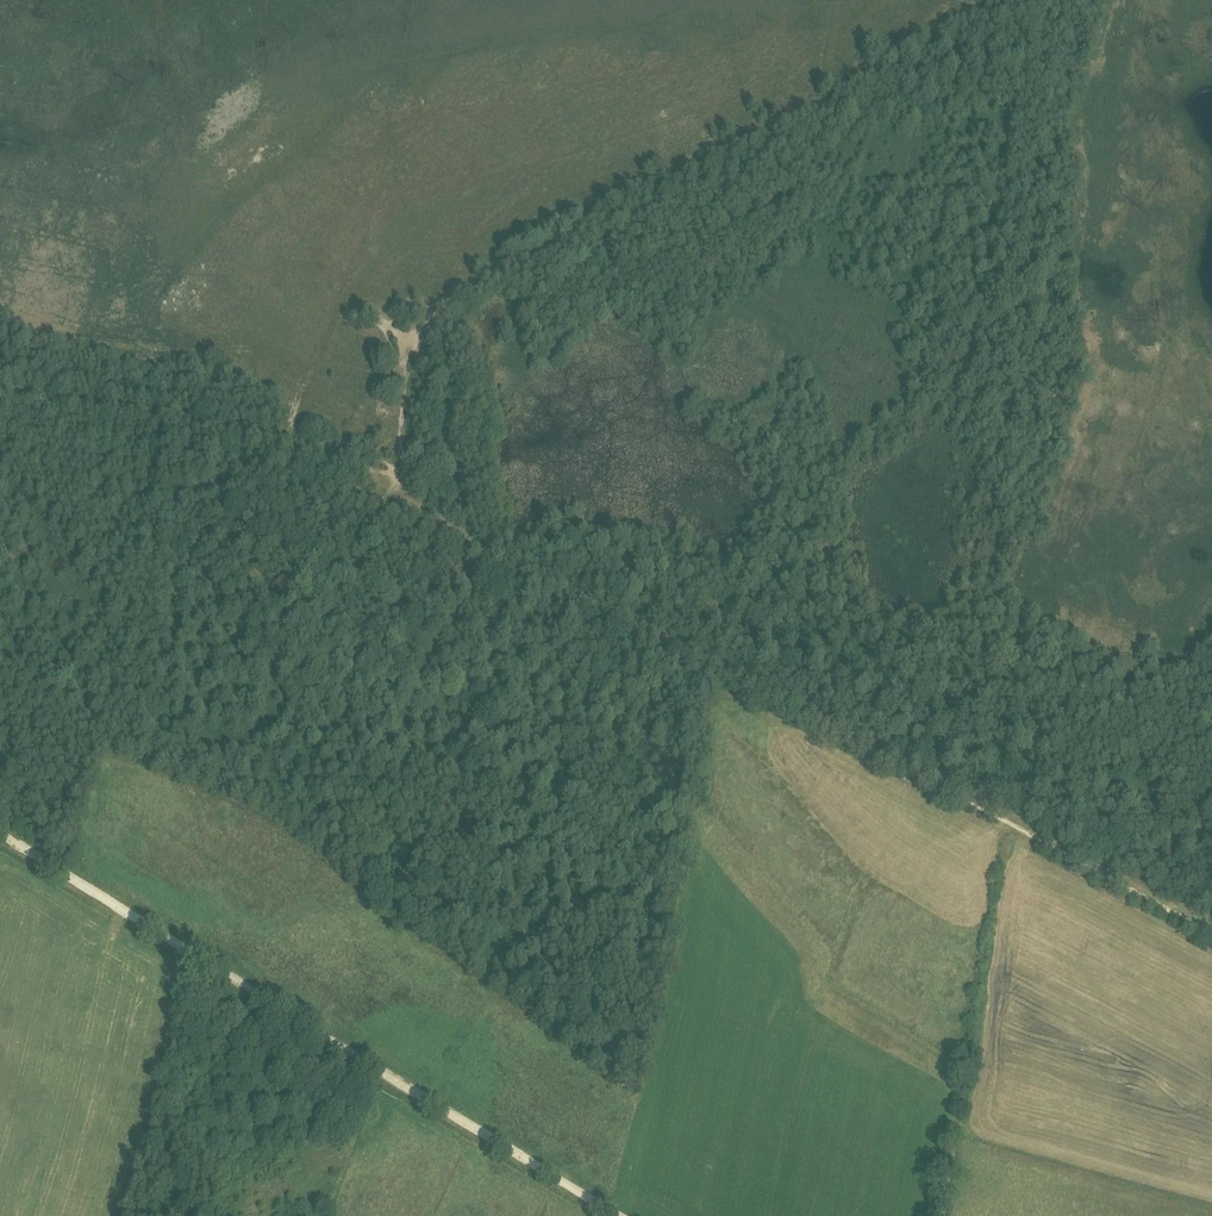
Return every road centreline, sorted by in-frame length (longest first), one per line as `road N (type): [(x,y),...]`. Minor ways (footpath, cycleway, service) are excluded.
road 1 (track): [(0,820),(632,1215)]

